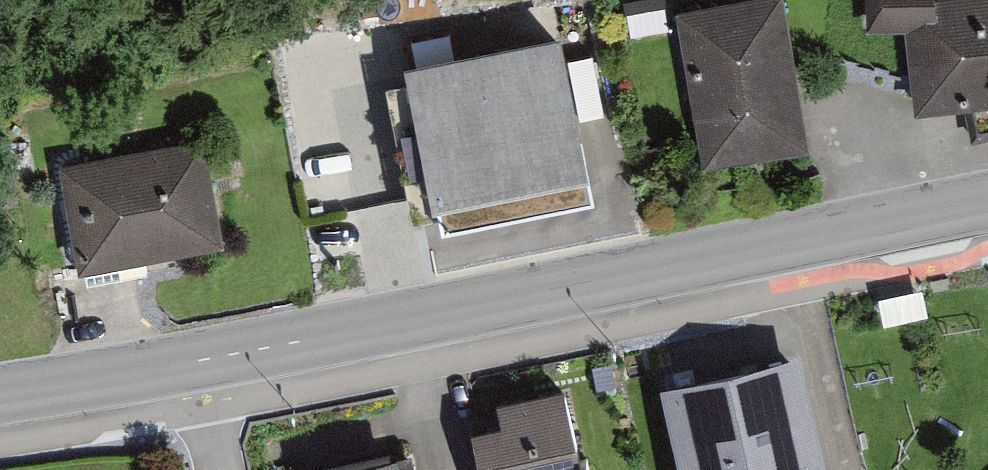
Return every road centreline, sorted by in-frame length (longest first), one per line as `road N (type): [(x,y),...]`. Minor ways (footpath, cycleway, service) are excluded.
road 1 (primary): [(987,202),(198,361)]
road 2 (primary): [(198,361),(0,396)]

